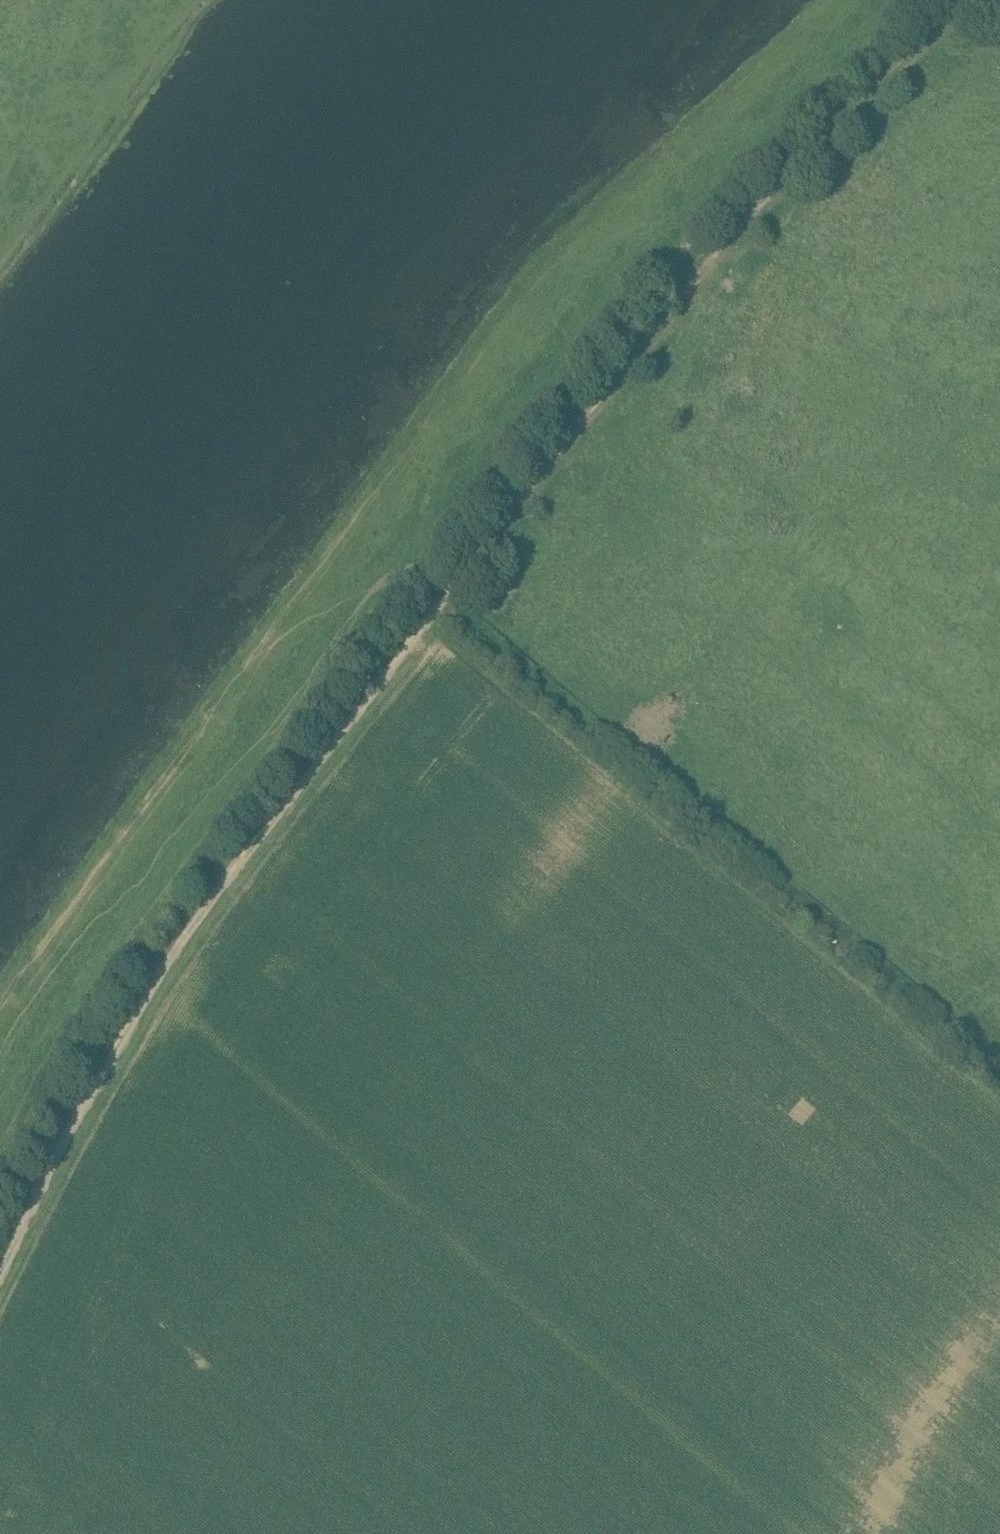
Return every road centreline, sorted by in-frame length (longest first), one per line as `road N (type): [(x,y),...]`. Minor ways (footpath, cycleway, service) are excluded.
road 1 (track): [(0,1266),(126,1021),(237,860),(716,253),(968,0)]

